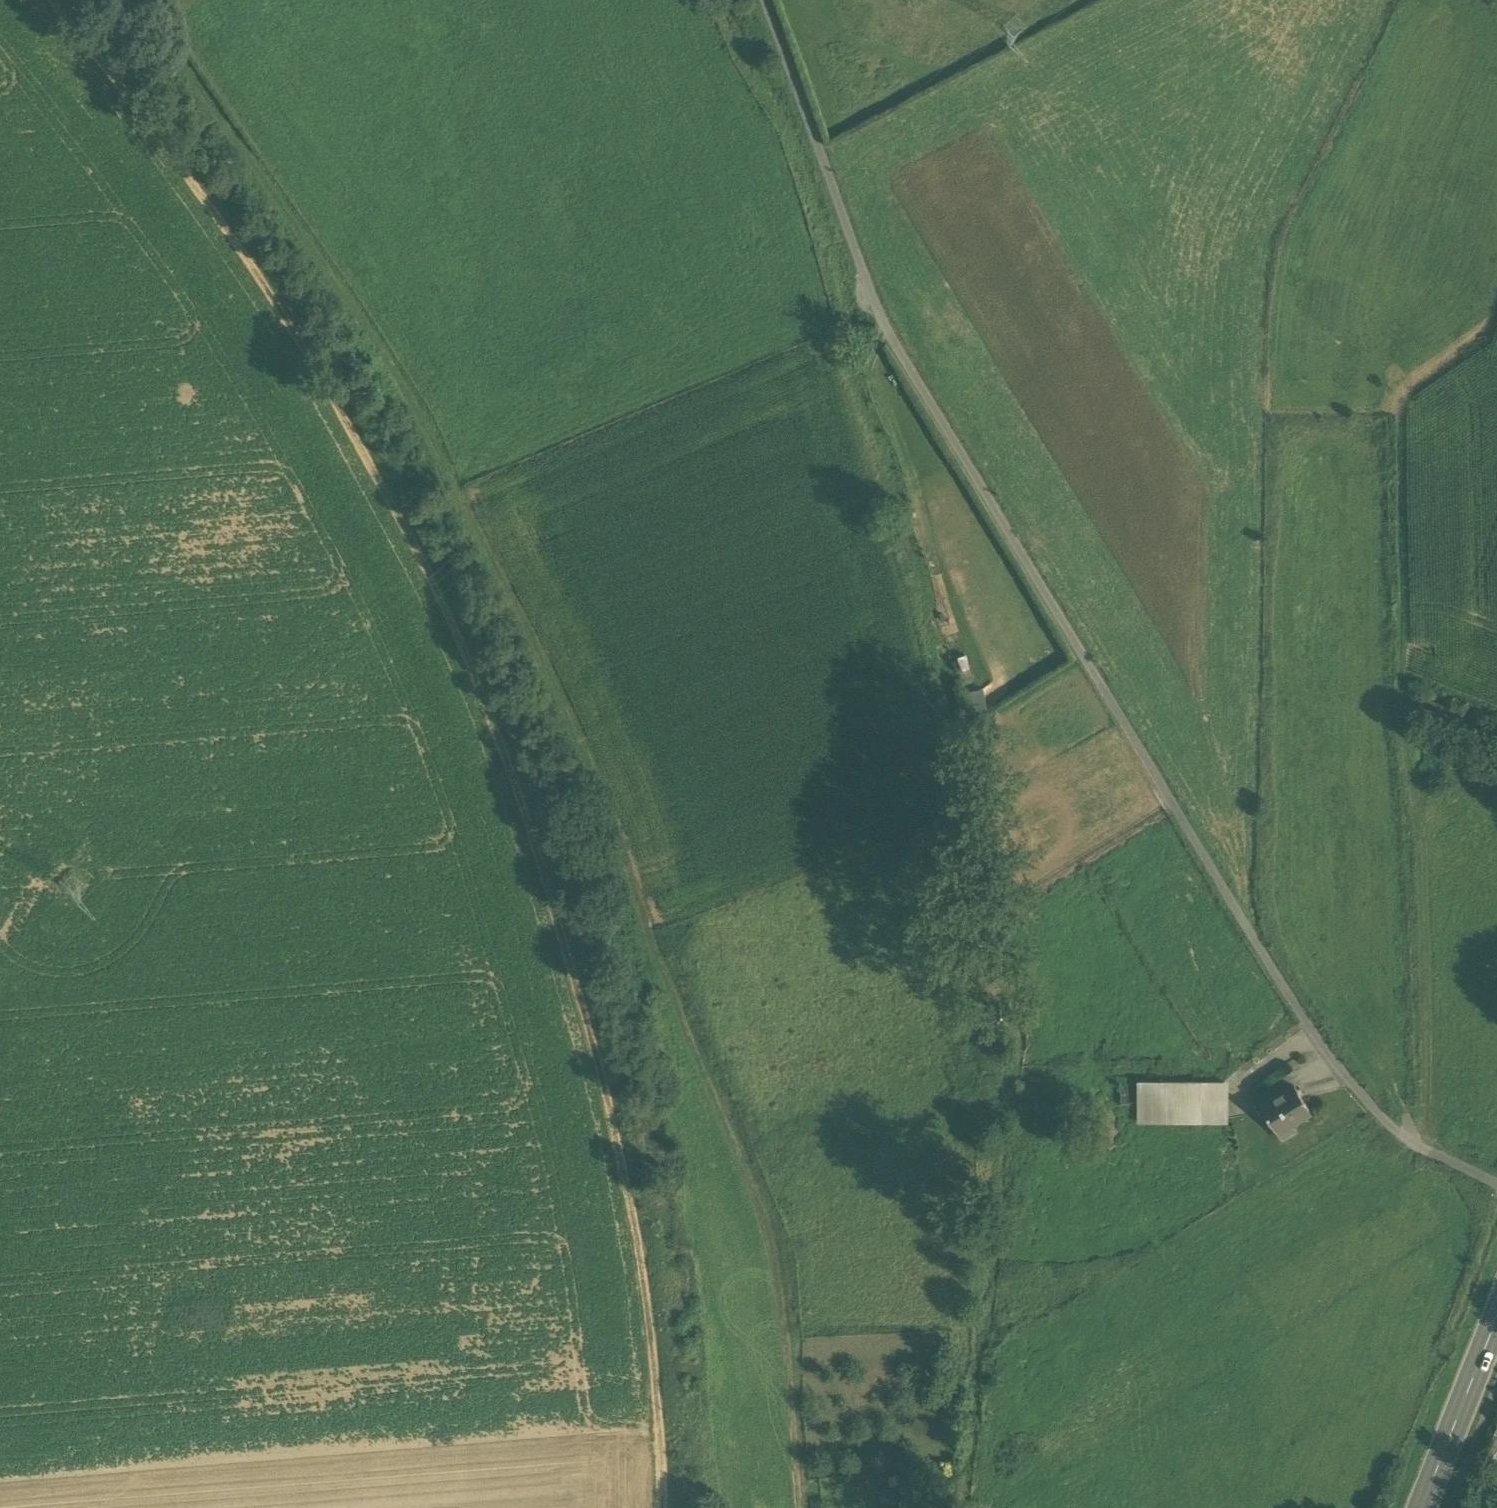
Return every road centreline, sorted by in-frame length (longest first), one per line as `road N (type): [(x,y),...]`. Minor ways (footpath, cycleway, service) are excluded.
road 1 (track): [(136,0),(366,326),(500,565),(787,1252),(807,1507)]
road 2 (track): [(770,0),(871,284),(1123,717),(1352,1085),(1409,1137),(1496,1181)]
road 3 (primary): [(1424,1507),(1496,1318)]

